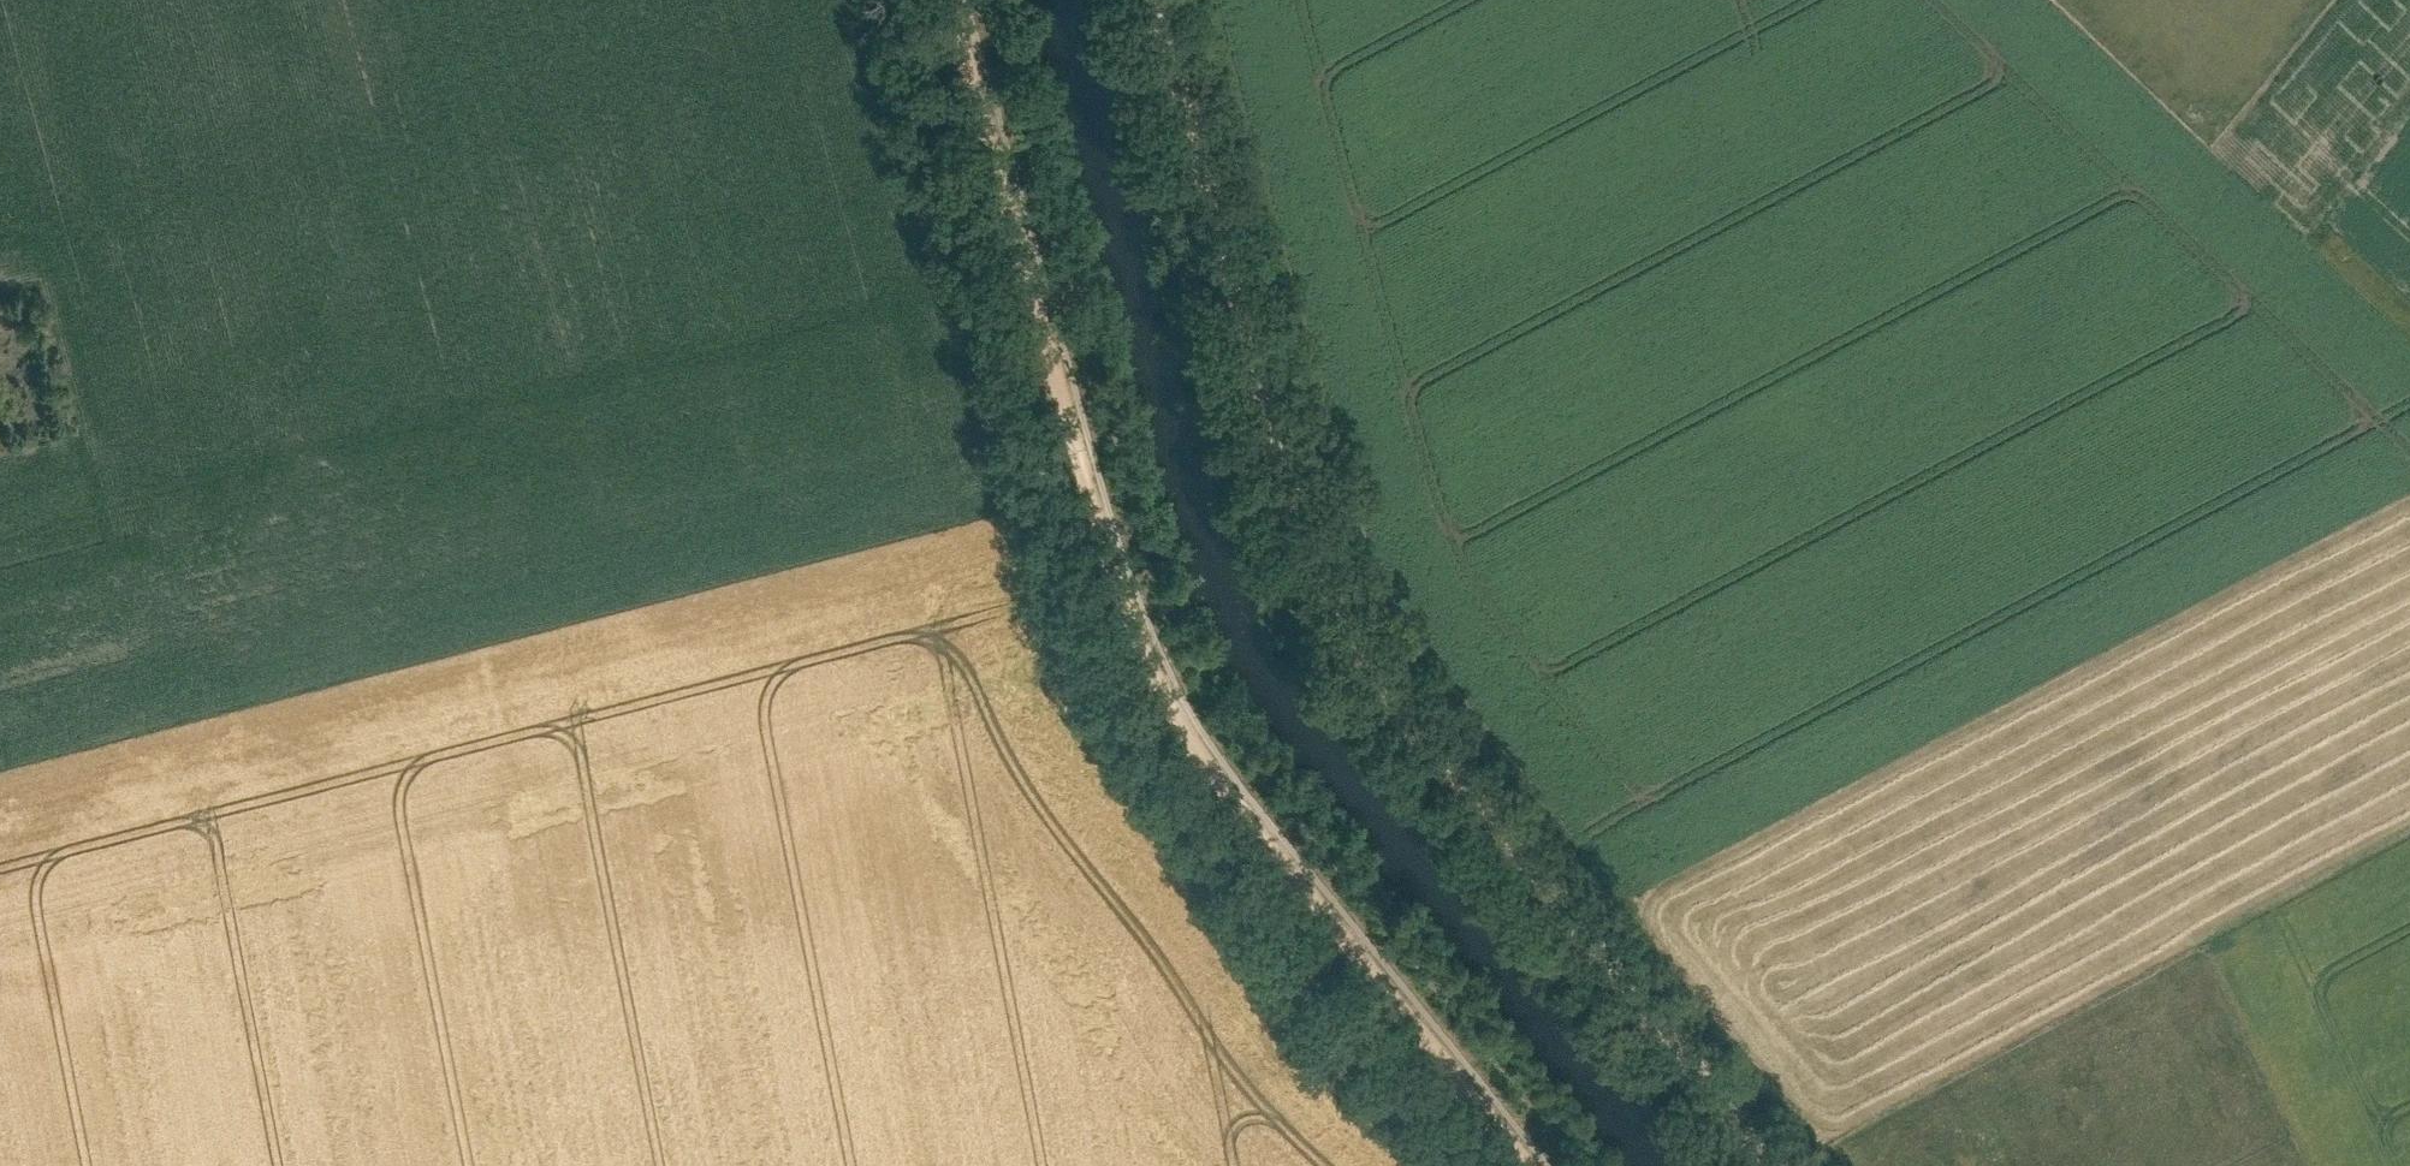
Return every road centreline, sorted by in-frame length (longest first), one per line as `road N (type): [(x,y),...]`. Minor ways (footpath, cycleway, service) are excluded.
road 1 (track): [(1154,0),(1296,499),(1359,647),(1772,1165)]
road 2 (track): [(951,0),(1096,525),(1151,673),(1188,748),(1524,1165)]

